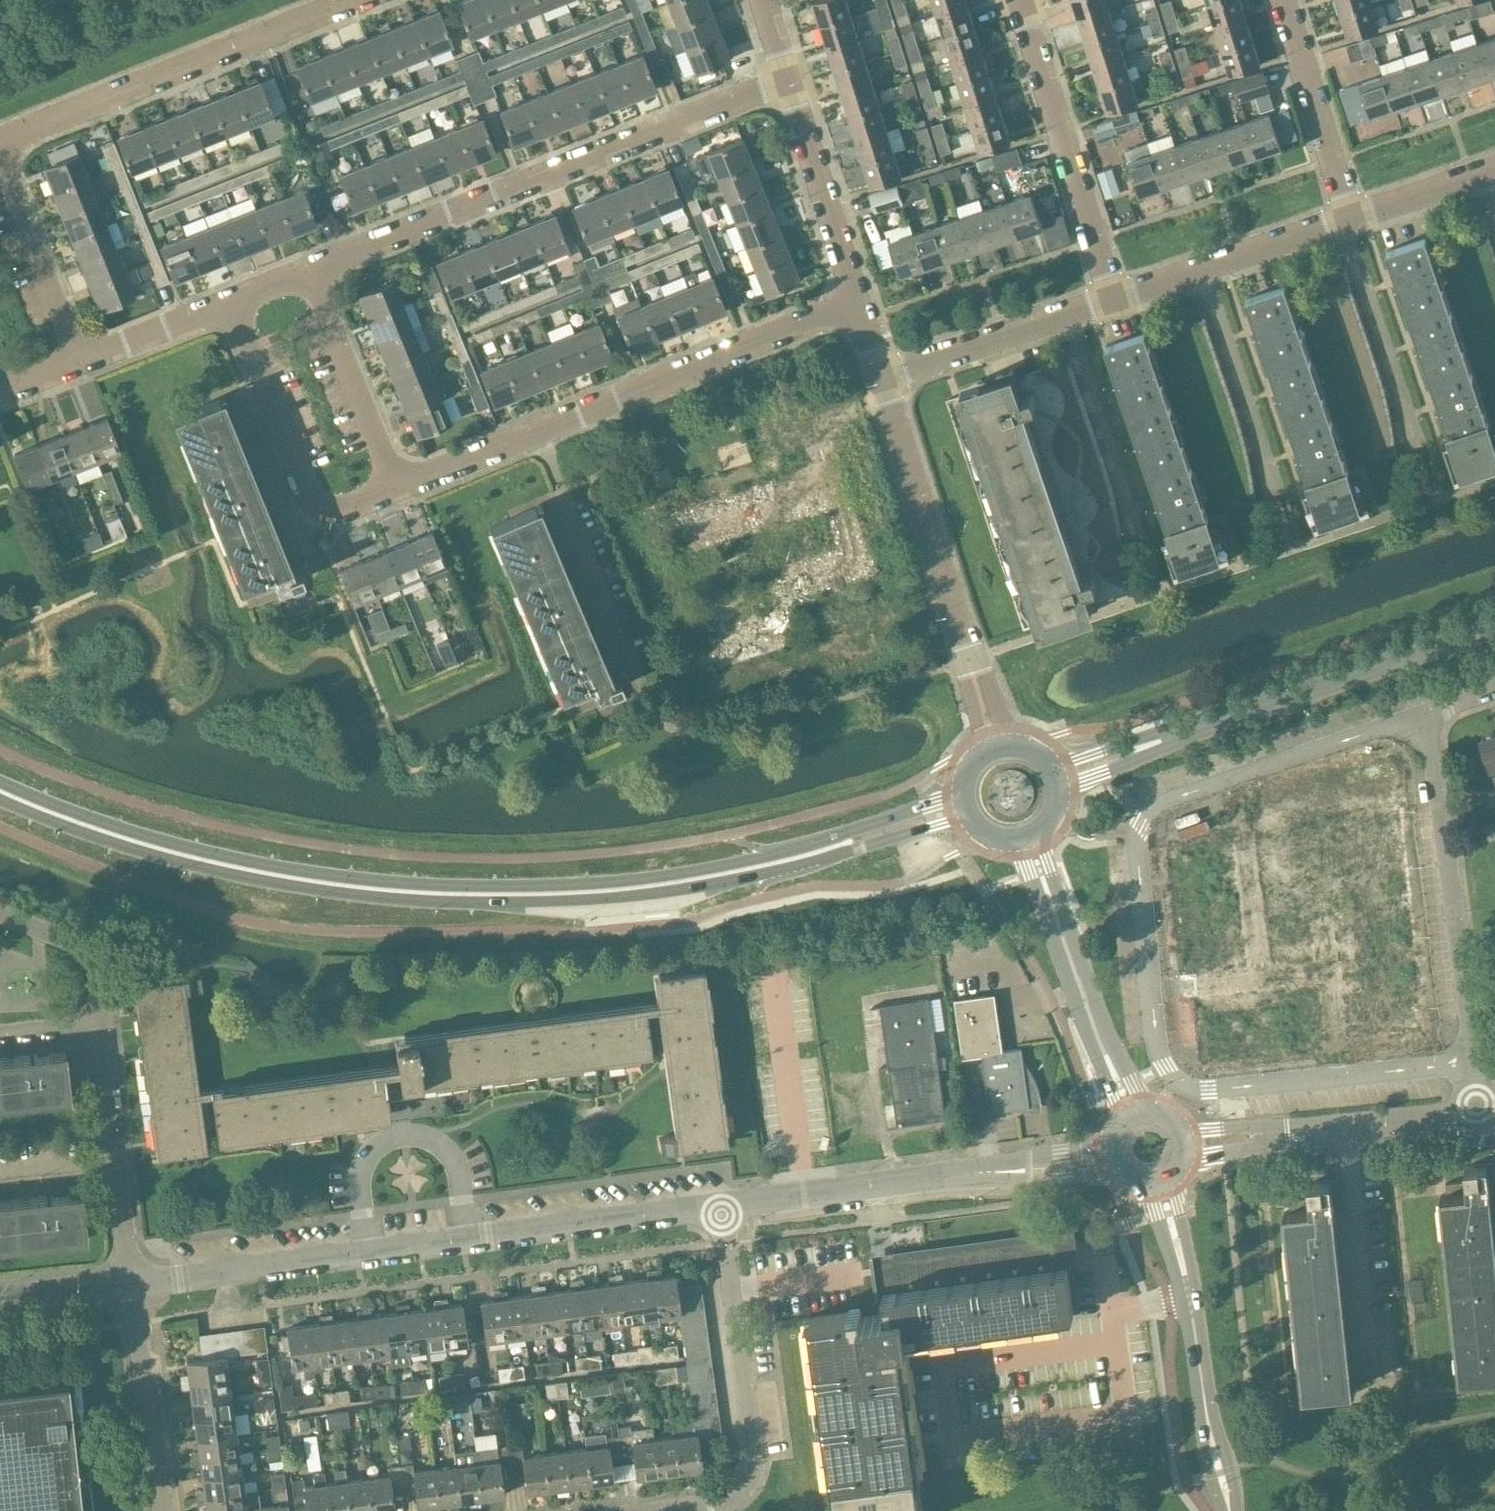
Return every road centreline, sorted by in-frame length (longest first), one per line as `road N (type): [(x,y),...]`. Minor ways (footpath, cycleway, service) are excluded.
road 1 (secondary): [(0,800),(190,865),(348,895),(474,904),(670,892),(981,820)]
road 2 (secondary): [(975,795),(748,861),(668,875),(493,887),(272,865),(117,826),(0,779)]
road 3 (residential): [(131,1284),(720,1206)]
road 4 (residential): [(787,80),(312,272)]
road 5 (secondary): [(1494,616),(1040,774)]
road 6 (secondary): [(1050,799),(1203,734),(1494,633)]
road 7 (residential): [(1471,1065),(1210,1091),(1186,1085),(1169,1073),(1157,1039),(1150,916)]
road 8 (residential): [(720,1206),(755,1460),(745,1487),(724,1499),(644,1510)]
road 9 (residential): [(0,140),(352,0)]
road 10 (residential): [(1471,1065),(1429,714)]
road 11 (residential): [(857,303),(528,432)]
road 12 (residential): [(1111,300),(1016,0)]
road 13 (residential): [(397,484),(334,510),(308,498),(228,306)]
road 14 (tertiary): [(1012,838),(1122,1119)]
road 15 (tertiary): [(1148,1109),(1107,1028),(1037,829)]
road 16 (residential): [(720,1206),(1019,1167)]
road 17 (residential): [(971,661),(883,373)]
road 18 (residential): [(1111,300),(1356,218)]
road 19 (residential): [(102,1030),(131,1284)]
road 20 (residential): [(629,663),(528,432)]
road 21 (residential): [(883,373),(1111,300)]
road 22 (residential): [(857,303),(787,80)]
road 23 (residential): [(397,484),(312,272)]
road 24 (residential): [(1356,218),(1288,0)]
road 25 (residential): [(162,1510),(131,1284)]
road 26 (residential): [(0,158),(79,363)]
road 27 (residential): [(1274,1135),(1479,1113)]
road 28 (residential): [(1235,778),(1429,714)]
road 29 (residential): [(0,912),(95,958),(102,1030)]
road 30 (tertiary): [(1211,1433),(1183,1269)]
road 31 (residential): [(228,306),(79,363)]
road 32 (residential): [(1356,218),(1494,171)]
road 33 (residential): [(528,432),(397,484)]
road 34 (residential): [(0,1298),(131,1284)]

